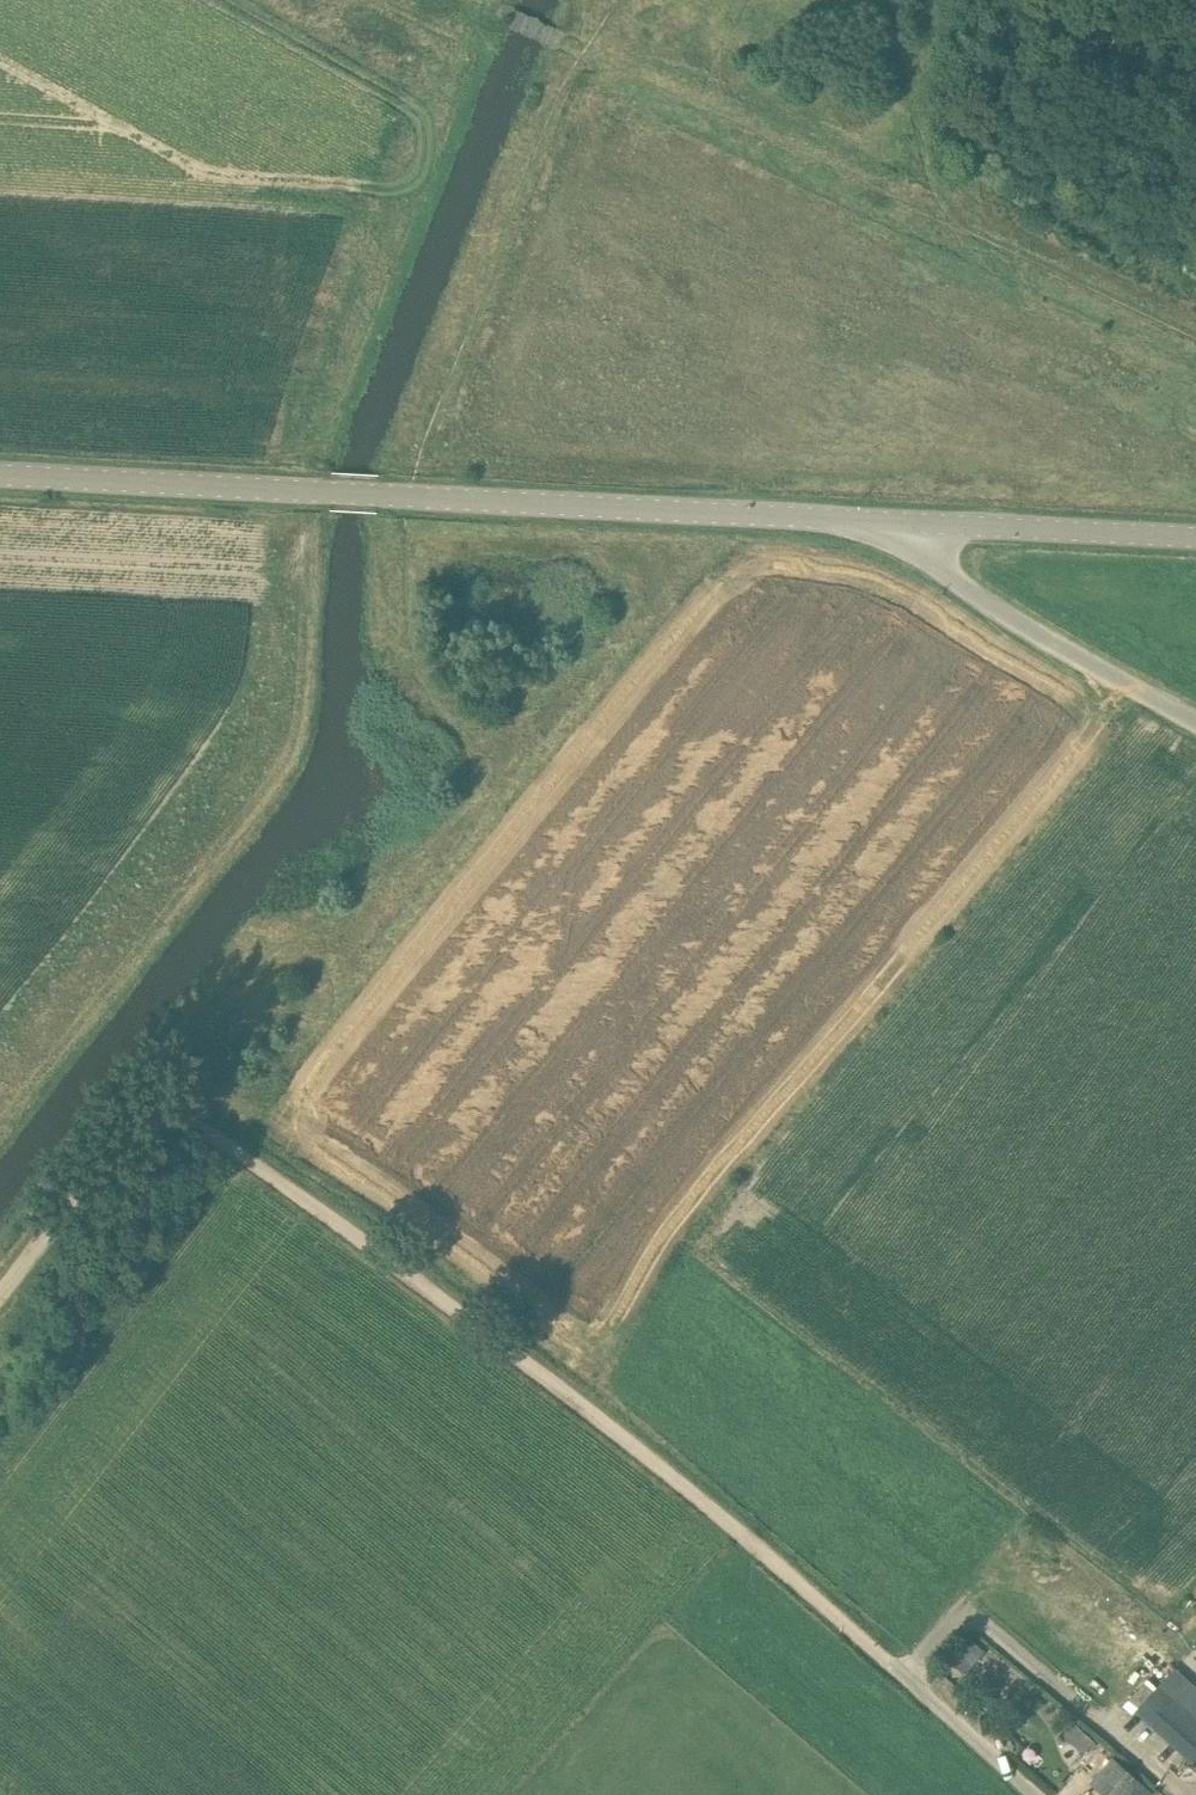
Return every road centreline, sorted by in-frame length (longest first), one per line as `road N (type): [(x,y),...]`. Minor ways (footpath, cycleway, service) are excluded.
road 1 (track): [(893,1659),(602,1415),(142,1075)]
road 2 (tertiary): [(838,517),(0,473)]
road 3 (unclassified): [(1195,725),(838,517)]
road 4 (tertiary): [(1195,534),(838,517)]
road 5 (track): [(142,1075),(0,1255)]
road 6 (unclassified): [(1052,1794),(893,1659)]

